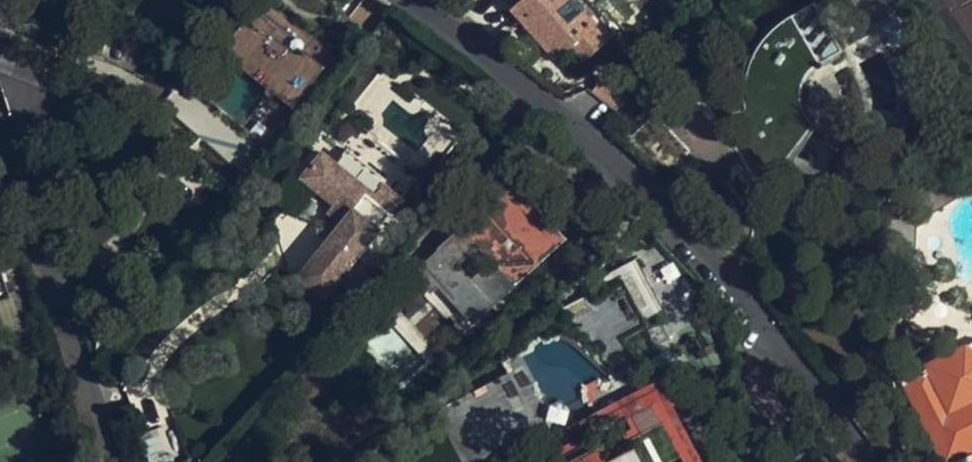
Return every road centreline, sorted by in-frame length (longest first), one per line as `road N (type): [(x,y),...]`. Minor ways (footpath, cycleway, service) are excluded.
road 1 (residential): [(420,0),(624,174),(722,275),(862,461)]
road 2 (residential): [(0,129),(117,461)]

